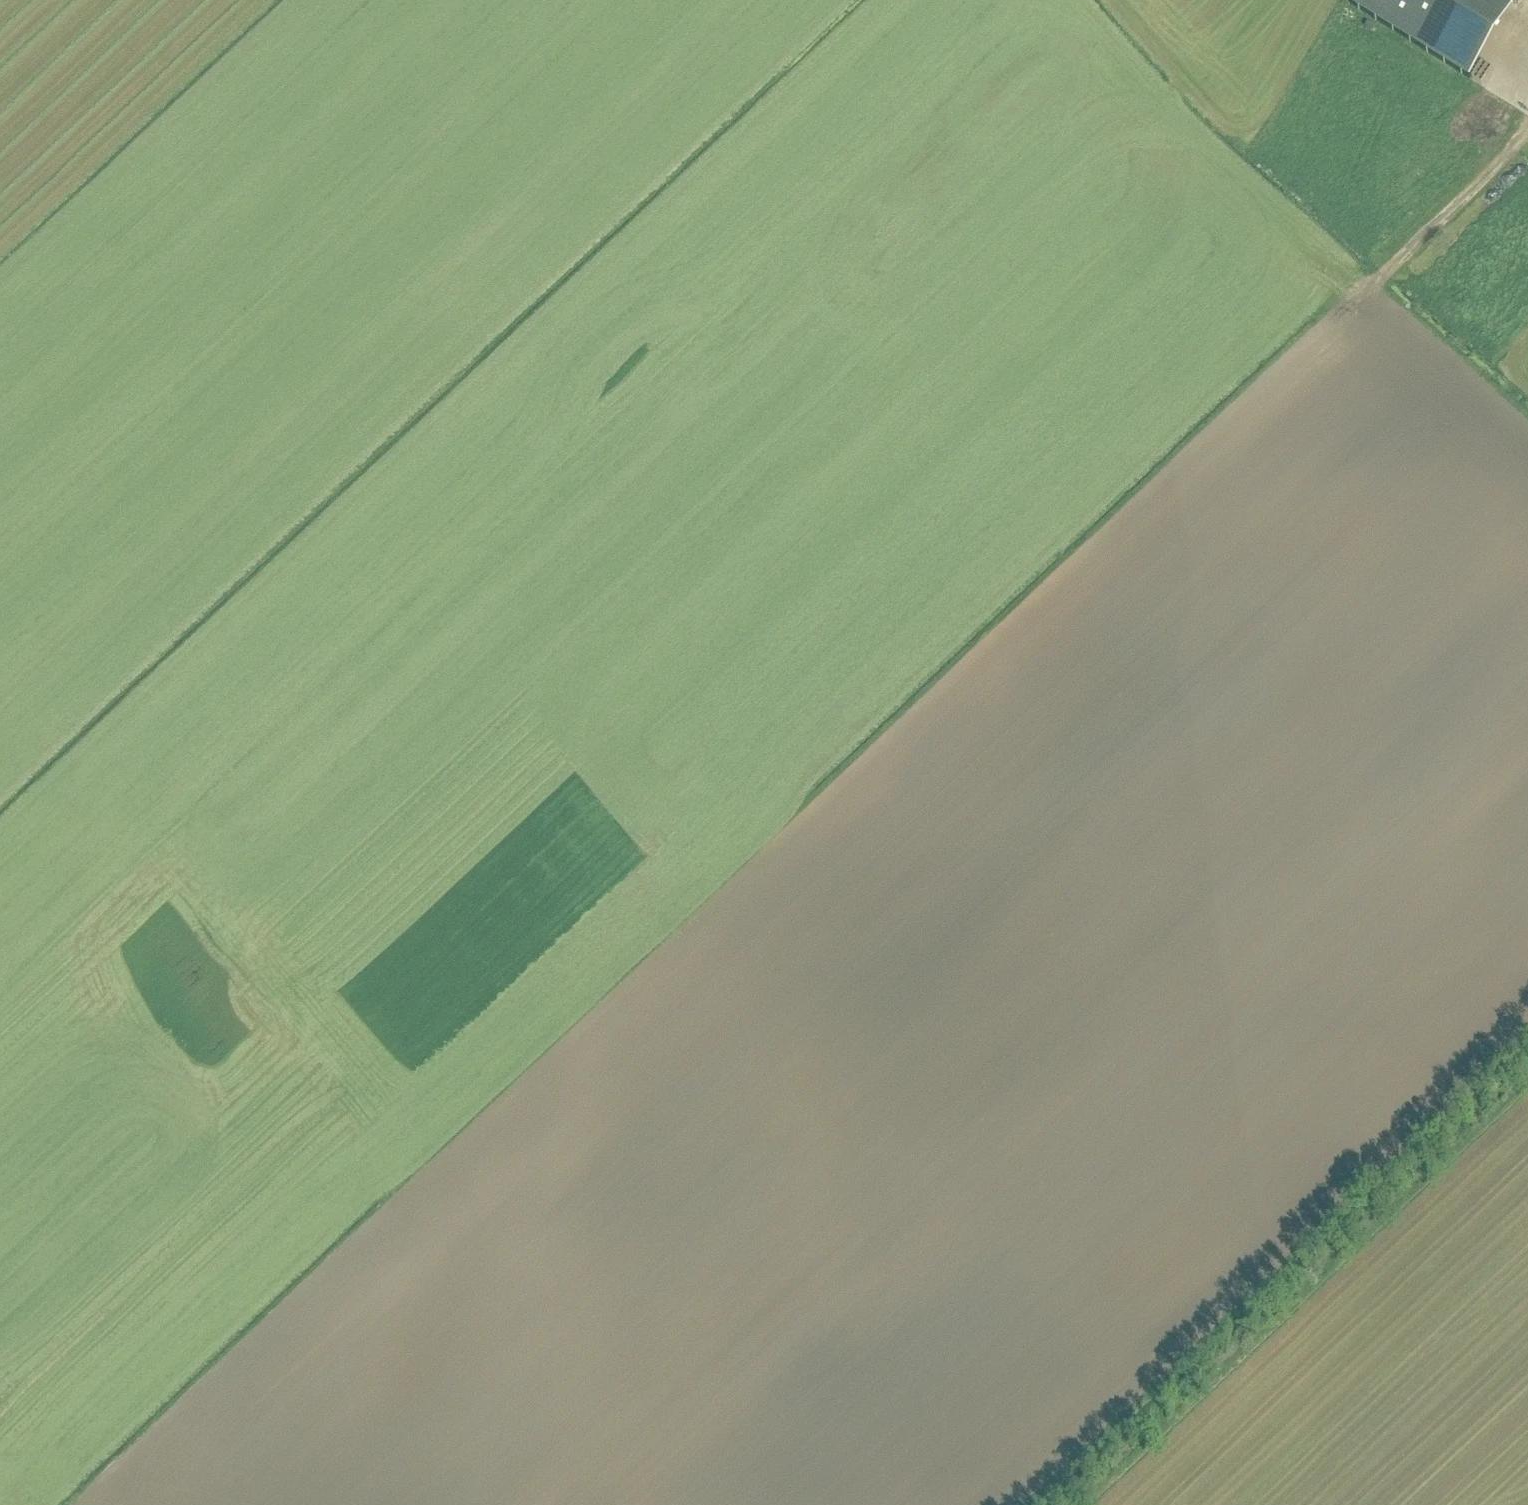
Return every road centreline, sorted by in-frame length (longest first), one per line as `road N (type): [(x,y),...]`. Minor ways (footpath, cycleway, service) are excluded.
road 1 (track): [(1527,128),(1370,287)]

